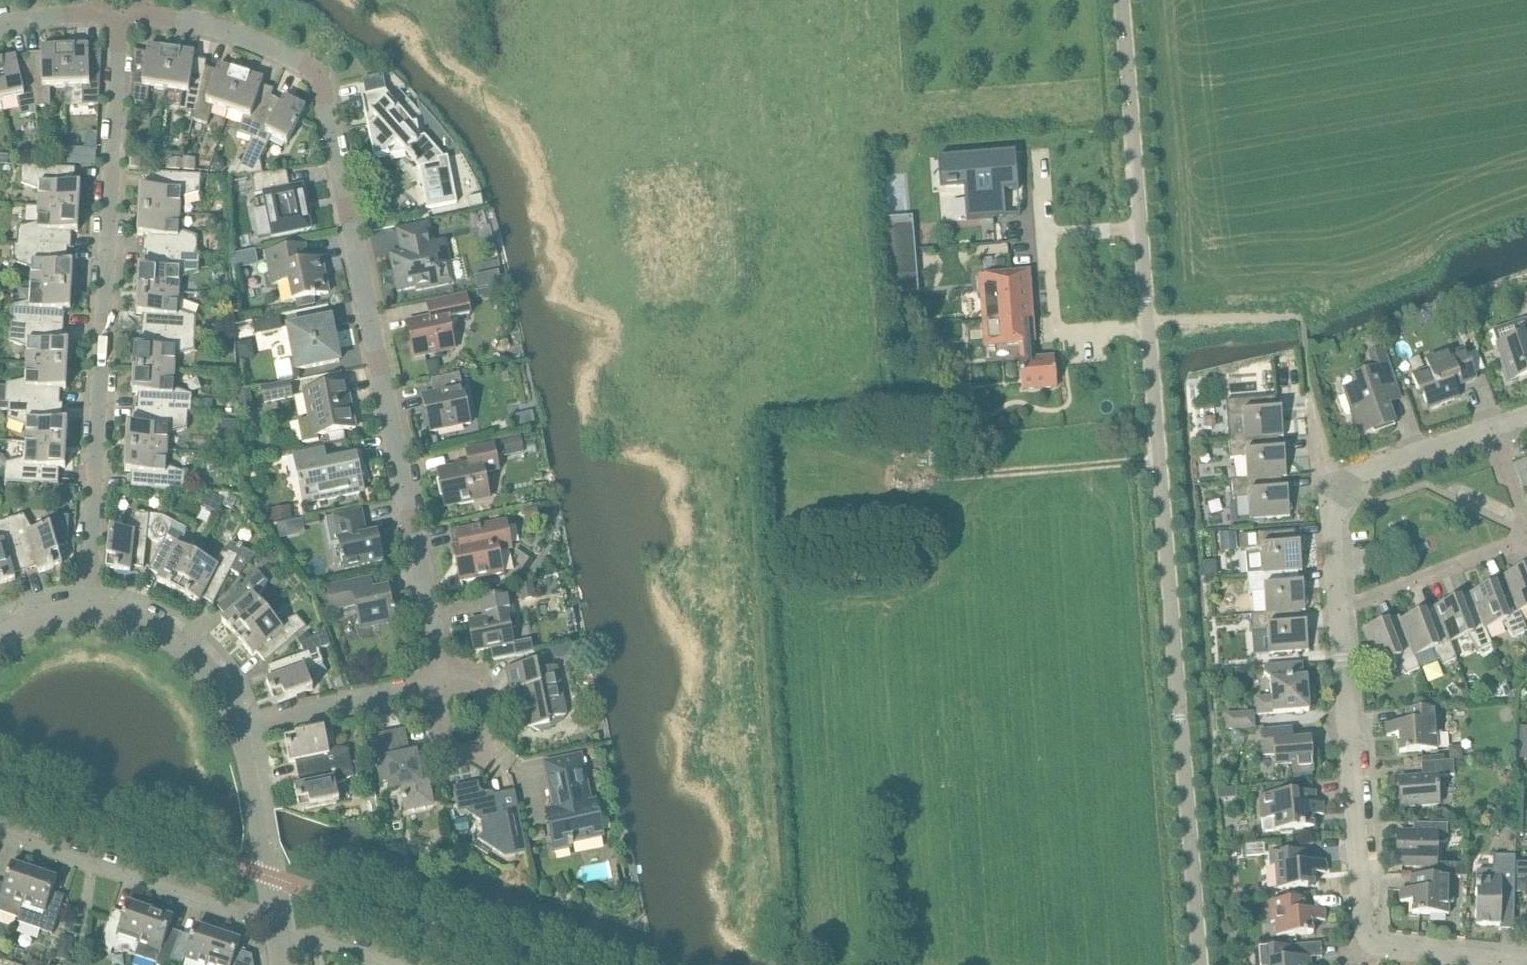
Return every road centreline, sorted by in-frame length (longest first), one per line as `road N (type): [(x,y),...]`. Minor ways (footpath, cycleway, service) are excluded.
road 1 (unclassified): [(1201,964),(1125,0)]
road 2 (residential): [(442,672),(323,72),(301,50),(232,28),(146,15),(124,23)]
road 3 (residential): [(84,605),(124,23)]
road 4 (residential): [(1526,964),(1387,950),(1365,929),(1341,609)]
road 5 (residential): [(1341,609),(1523,537),(1489,430)]
road 6 (residential): [(276,928),(0,833)]
road 7 (residential): [(1341,609),(1340,498),(1372,472),(1489,430)]
road 8 (residential): [(84,605),(128,611),(197,648),(227,686),(243,728)]
road 9 (residential): [(430,688),(444,744),(462,755),(484,750),(494,735),(486,691),(472,675),(442,672)]
road 10 (residential): [(243,728),(430,688)]
road 11 (residential): [(243,728),(267,875)]
road 12 (residential): [(417,964),(276,928)]
road 13 (residential): [(124,23),(99,11),(0,28)]

